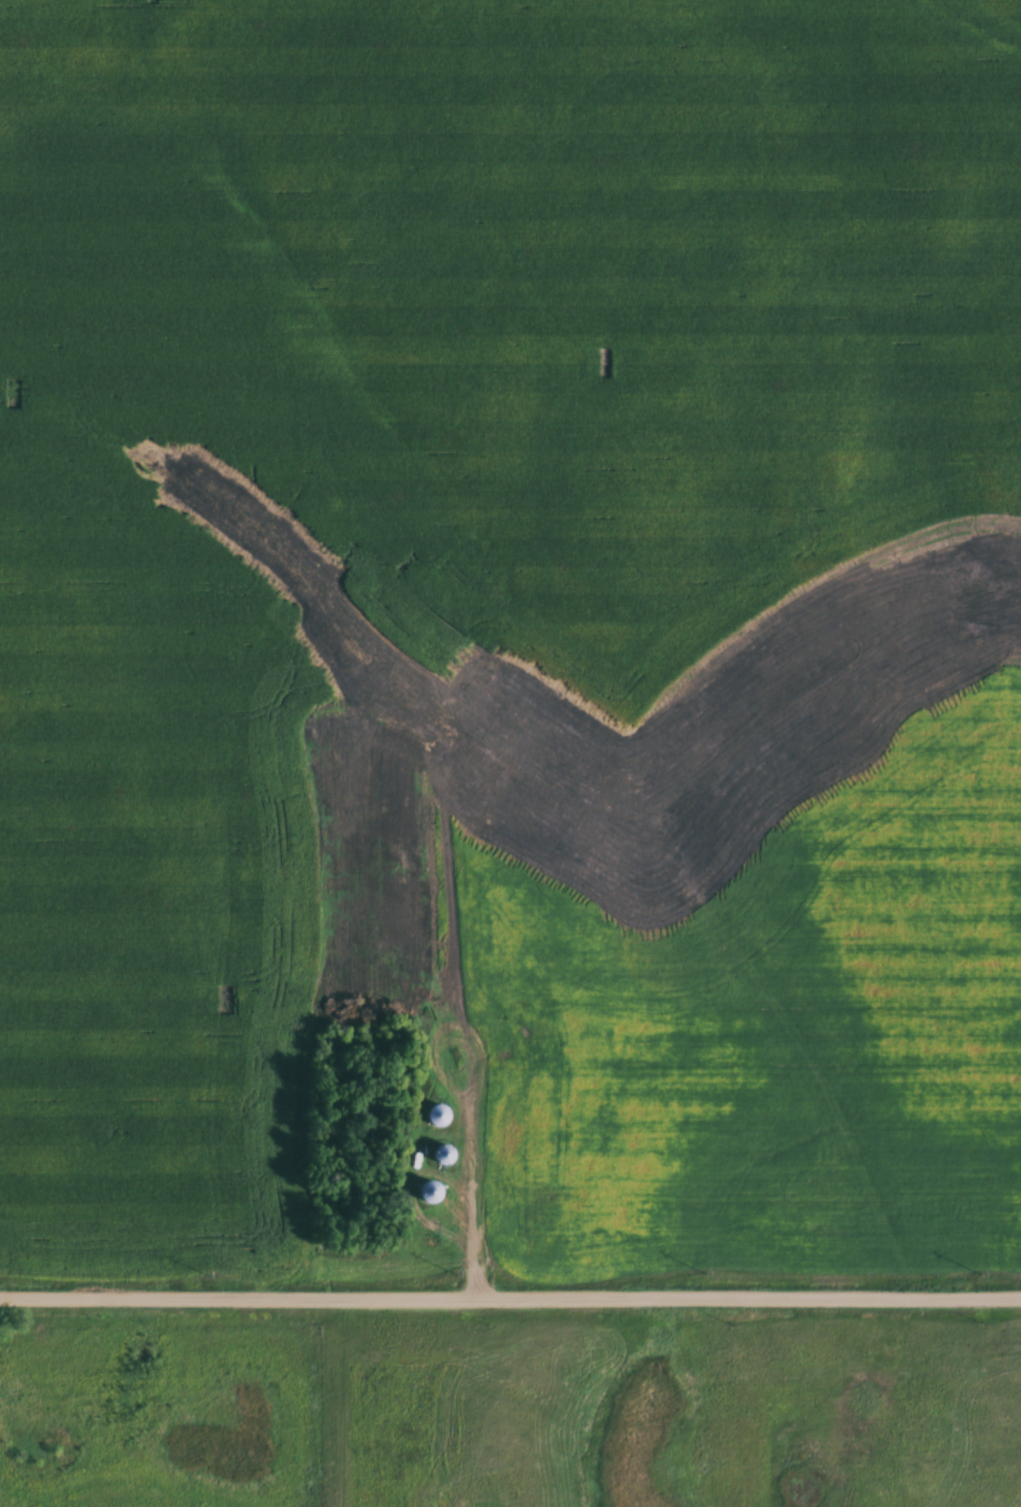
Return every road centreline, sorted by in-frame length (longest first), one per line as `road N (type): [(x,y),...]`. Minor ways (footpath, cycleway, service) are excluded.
road 1 (residential): [(0,1298),(1020,1298)]

